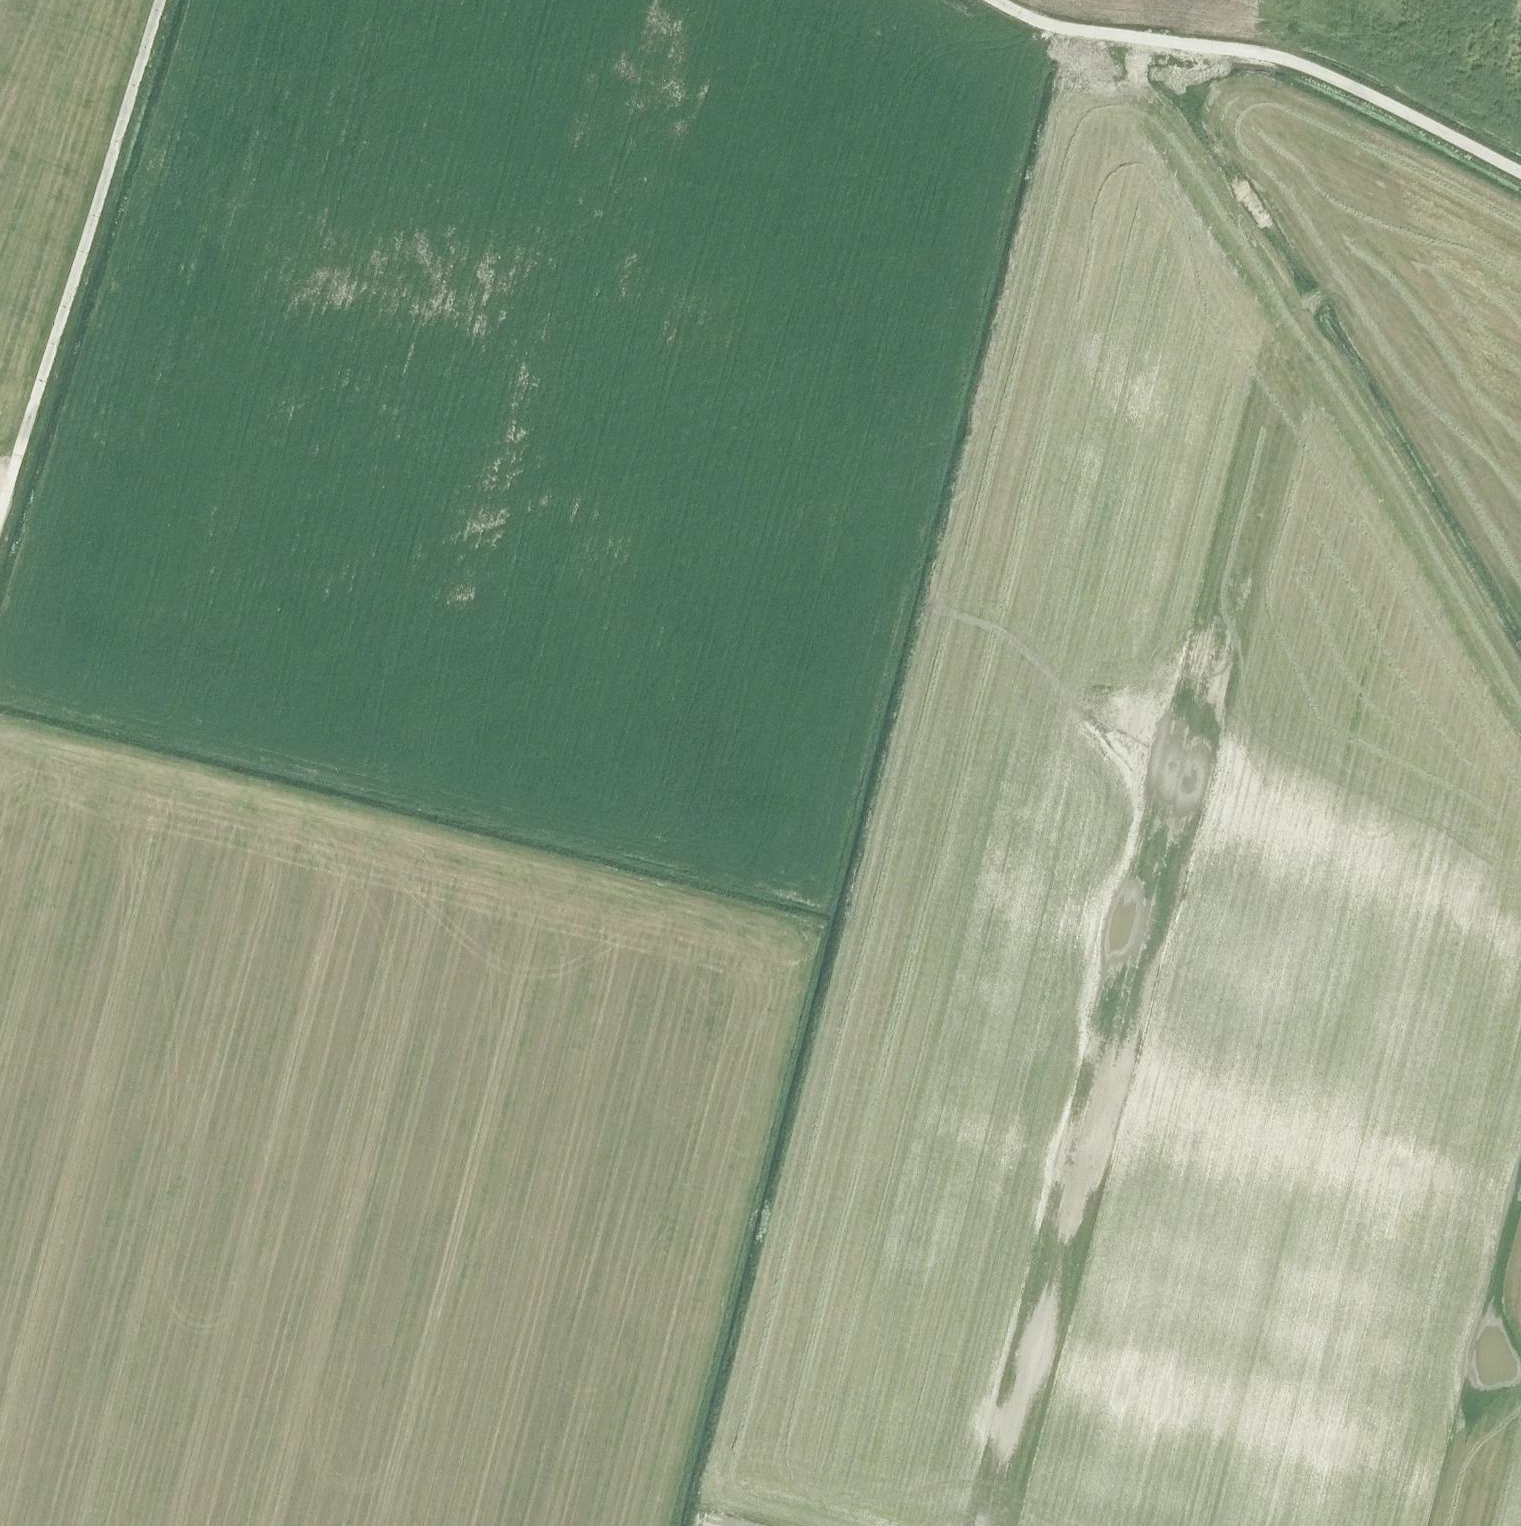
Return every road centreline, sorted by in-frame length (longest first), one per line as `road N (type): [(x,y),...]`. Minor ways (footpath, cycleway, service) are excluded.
road 1 (unclassified): [(1520,172),(1299,63),(1070,31),(994,0)]
road 2 (track): [(160,0),(0,513)]

